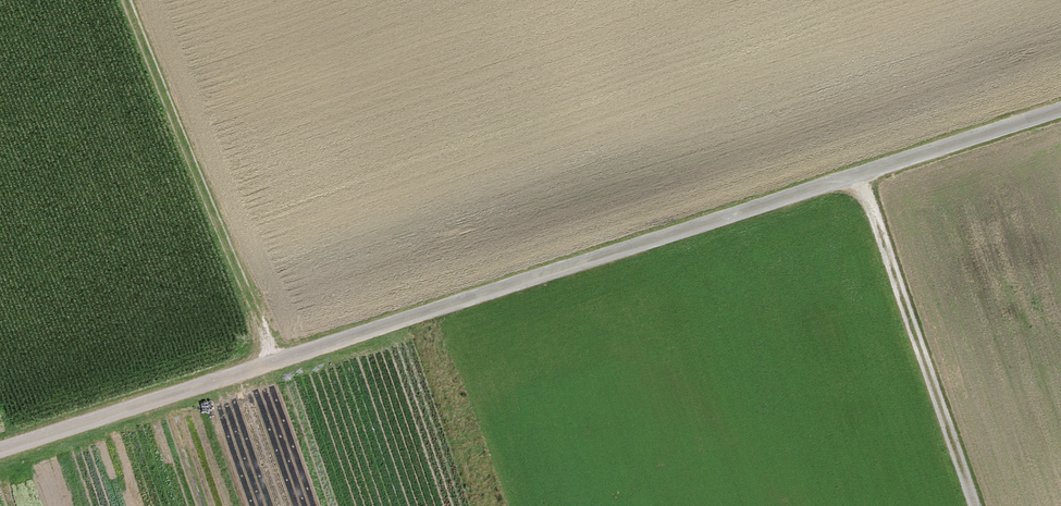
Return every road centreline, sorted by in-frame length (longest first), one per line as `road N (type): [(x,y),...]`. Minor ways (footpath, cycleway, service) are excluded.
road 1 (track): [(1060,110),(0,449)]
road 2 (track): [(122,0),(271,363)]
road 3 (track): [(859,175),(972,505)]

